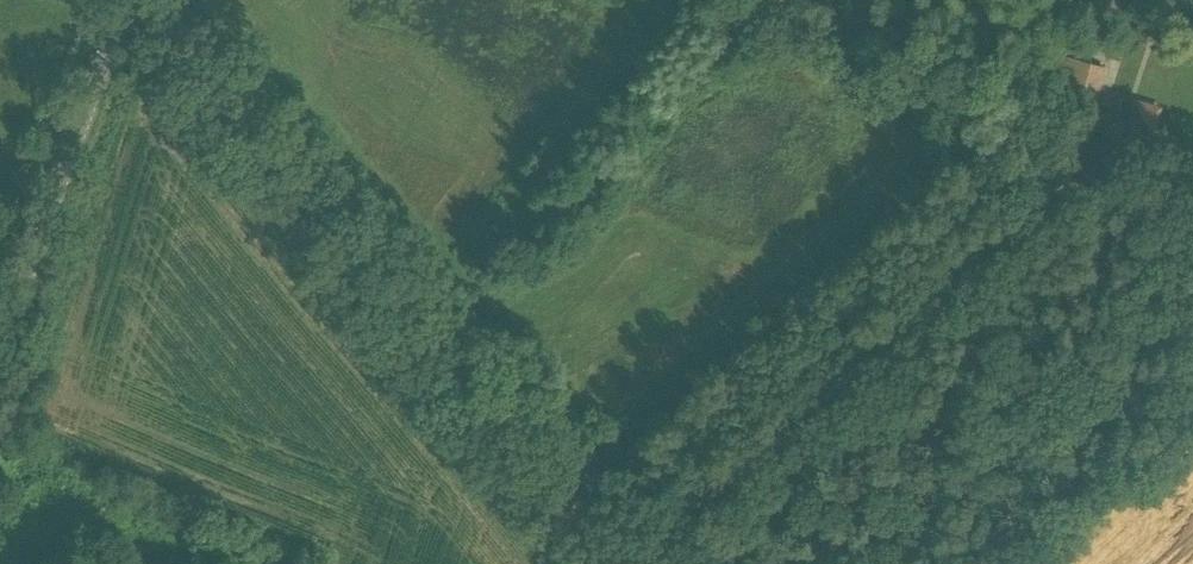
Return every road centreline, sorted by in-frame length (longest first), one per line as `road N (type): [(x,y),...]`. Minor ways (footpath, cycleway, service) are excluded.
road 1 (unclassified): [(630,563),(152,0)]
road 2 (unclassified): [(0,371),(136,0)]

